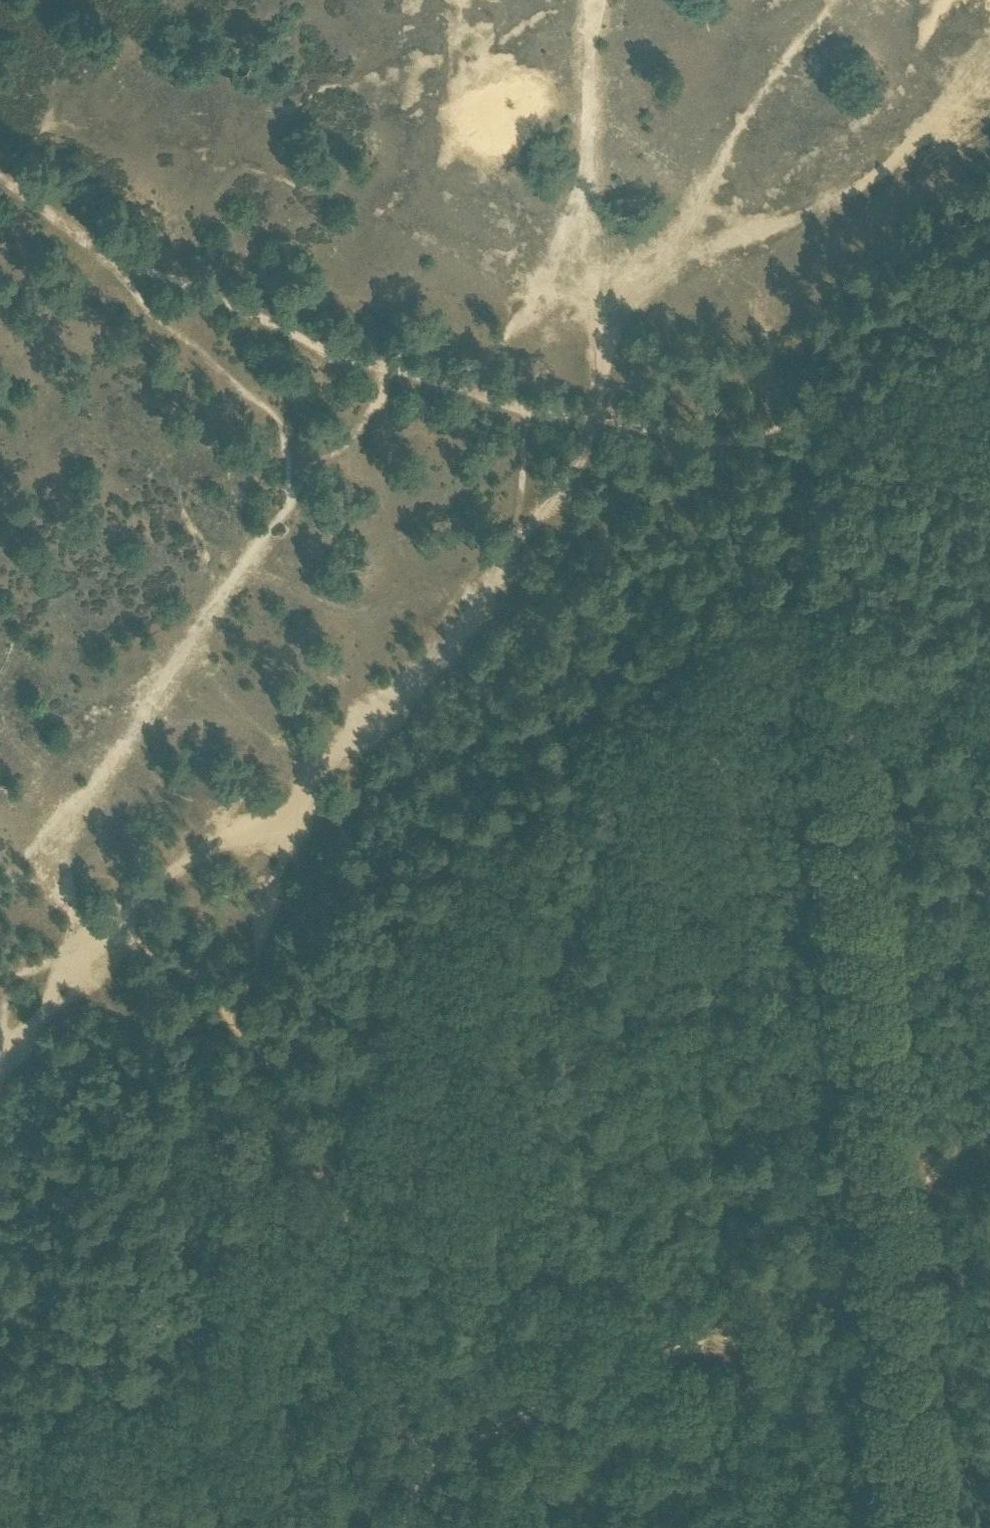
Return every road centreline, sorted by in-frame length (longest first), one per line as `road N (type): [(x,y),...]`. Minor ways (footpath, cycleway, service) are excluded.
road 1 (track): [(596,418),(551,501),(456,634),(383,714),(211,861),(151,892),(50,994),(0,1063)]
road 2 (track): [(0,186),(372,366),(596,418)]
road 3 (track): [(989,79),(899,172),(851,204),(735,242),(670,251),(625,284),(607,317),(596,418)]
road 4 (track): [(670,251),(839,0)]
road 5 (track): [(772,448),(989,484)]
road 6 (track): [(596,418),(772,448)]

